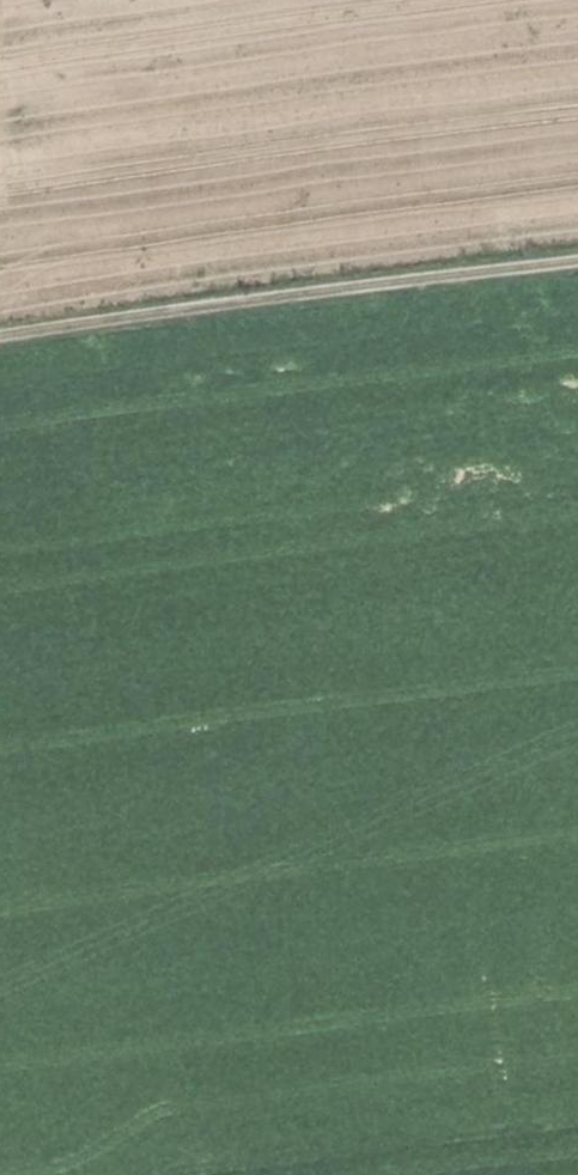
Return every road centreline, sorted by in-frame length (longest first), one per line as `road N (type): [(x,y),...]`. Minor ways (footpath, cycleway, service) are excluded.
road 1 (track): [(0,327),(577,262)]

